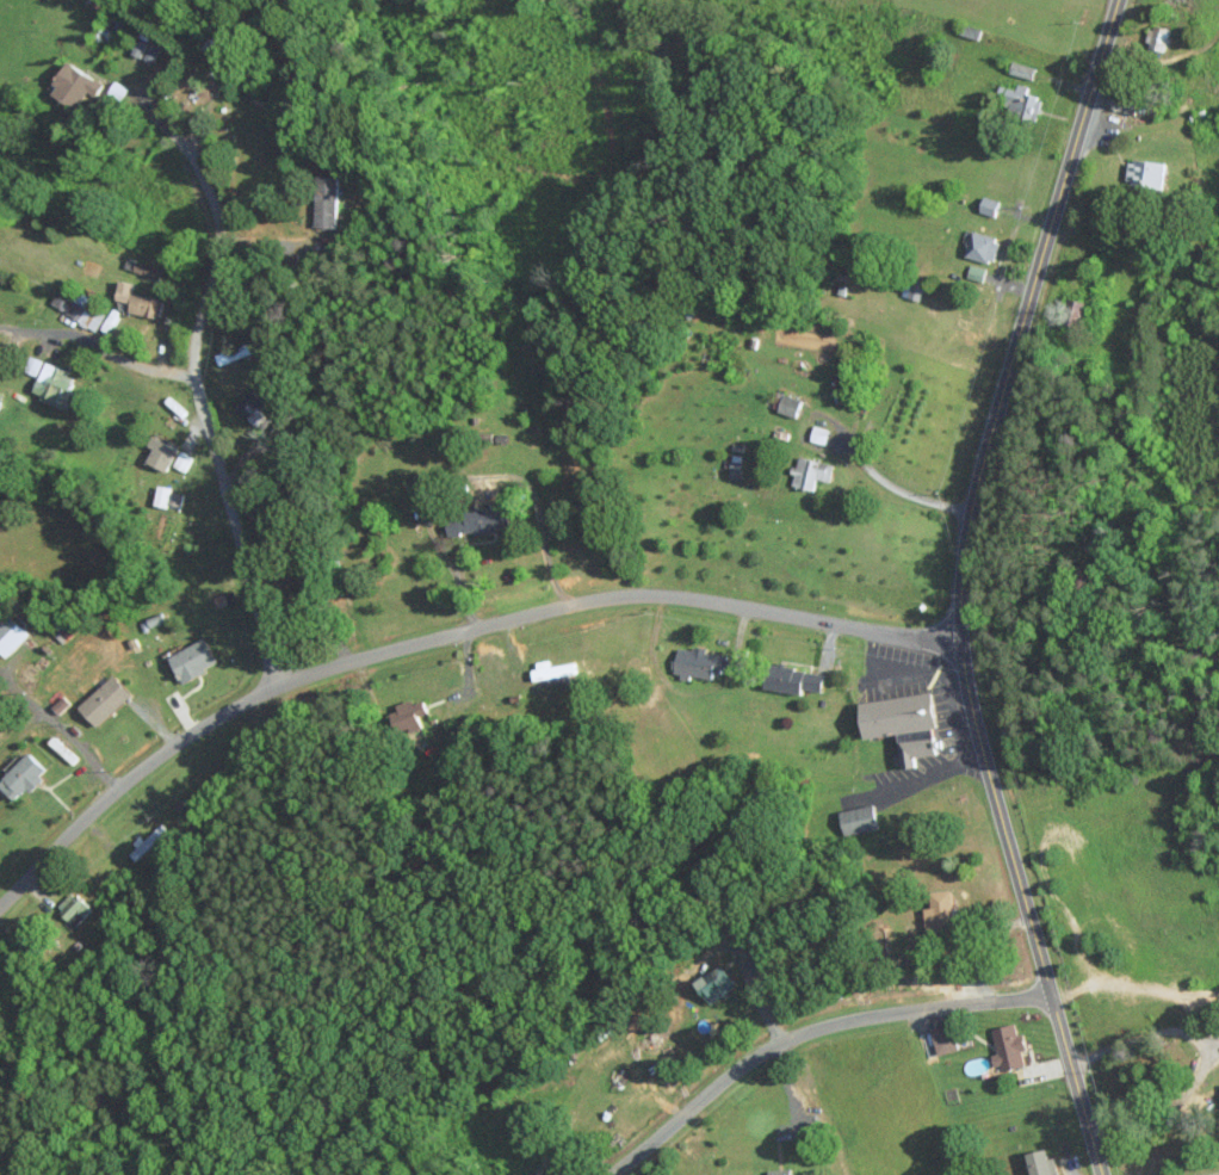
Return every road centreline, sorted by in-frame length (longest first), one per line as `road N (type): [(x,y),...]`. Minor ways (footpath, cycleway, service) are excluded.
road 1 (residential): [(1117,0),(970,513),(959,585),(966,689),(1103,1174)]
road 2 (residential): [(0,907),(129,777),(209,723),(278,685),(439,638),(636,595),(959,644)]
road 3 (residential): [(615,1174),(754,1056),(800,1028),(1051,998)]
road 4 (residential): [(278,685),(196,379)]
road 5 (residential): [(1009,376),(1218,334)]

